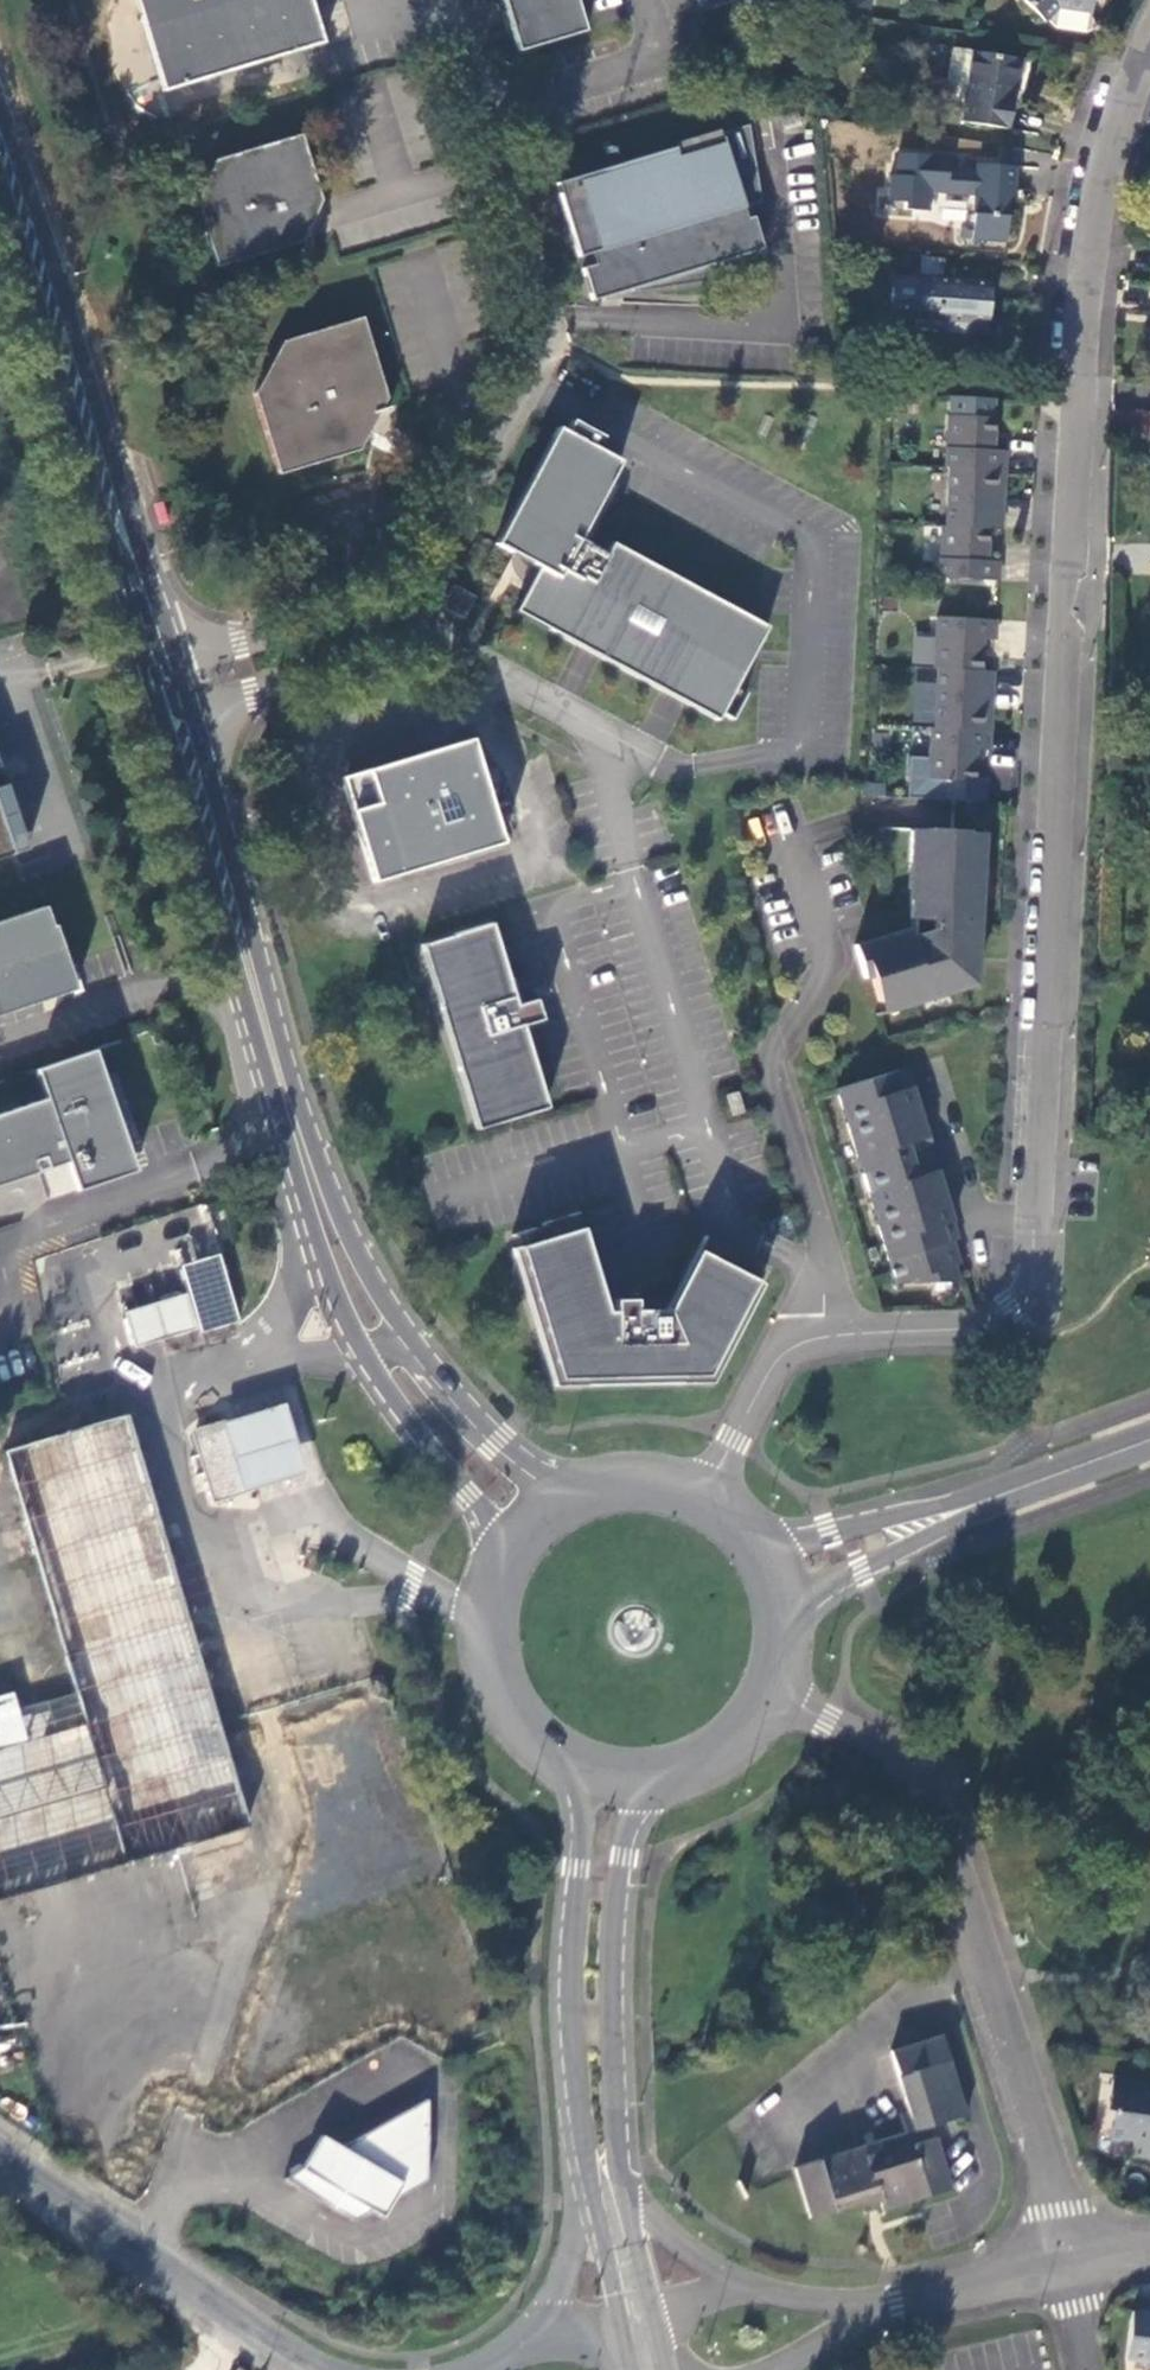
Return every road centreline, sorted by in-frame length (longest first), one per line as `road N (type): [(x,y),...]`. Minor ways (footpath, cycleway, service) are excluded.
road 1 (residential): [(1149,41),(1106,175),(1087,276),(1055,956),(1026,1283),(1014,1317),(990,1328),(824,1339)]
road 2 (residential): [(1066,2268),(1026,2097),(940,1809),(882,1750),(777,1697)]
road 3 (unclassified): [(415,618),(414,595),(552,345),(447,0)]
road 4 (secondary): [(162,670),(0,150)]
road 5 (secondary): [(320,1220),(174,716)]
road 6 (secondary): [(568,1771),(582,1807),(584,1840),(574,2054),(604,2190)]
road 7 (secondary): [(604,2190),(615,1919),(631,1834),(663,1784)]
road 8 (secondary): [(581,1482),(542,1474),(494,1445),(404,1335),(350,1240),(320,1220)]
road 9 (secondary): [(320,1220),(320,1254),(357,1361),(499,1549)]
road 10 (unclassified): [(314,2369),(0,2163)]
road 11 (residential): [(824,1339),(824,1253),(770,1059)]
road 12 (unclassified): [(659,764),(424,634),(415,618)]
road 13 (unclassified): [(174,716),(411,642),(415,618)]
road 14 (unclassified): [(415,618),(398,602),(162,670)]
road 15 (secondary): [(499,1549),(478,1623),(483,1669),(500,1711),(530,1746),(568,1771)]
road 16 (tertiary): [(792,1619),(847,1575),(984,1503)]
road 17 (tertiary): [(984,1503),(831,1535),(763,1539)]
road 18 (residential): [(824,1339),(775,1362),(708,1491)]
road 19 (residential): [(772,2294),(713,2268),(604,2190)]
road 20 (residential): [(878,2310),(1066,2268)]
road 21 (secondary): [(647,2366),(604,2190)]
road 22 (tertiary): [(1149,1442),(984,1503)]
road 23 (unclassified): [(604,2190),(531,2340)]
road 24 (residential): [(772,2294),(719,2297),(691,2307),(669,2324),(647,2366)]
road 25 (secondary): [(663,1784),(710,1767),(749,1737),(777,1697)]
road 26 (secondary): [(708,1491),(623,1473),(581,1482)]
road 27 (unclassified): [(647,2366),(569,2338),(531,2340)]

